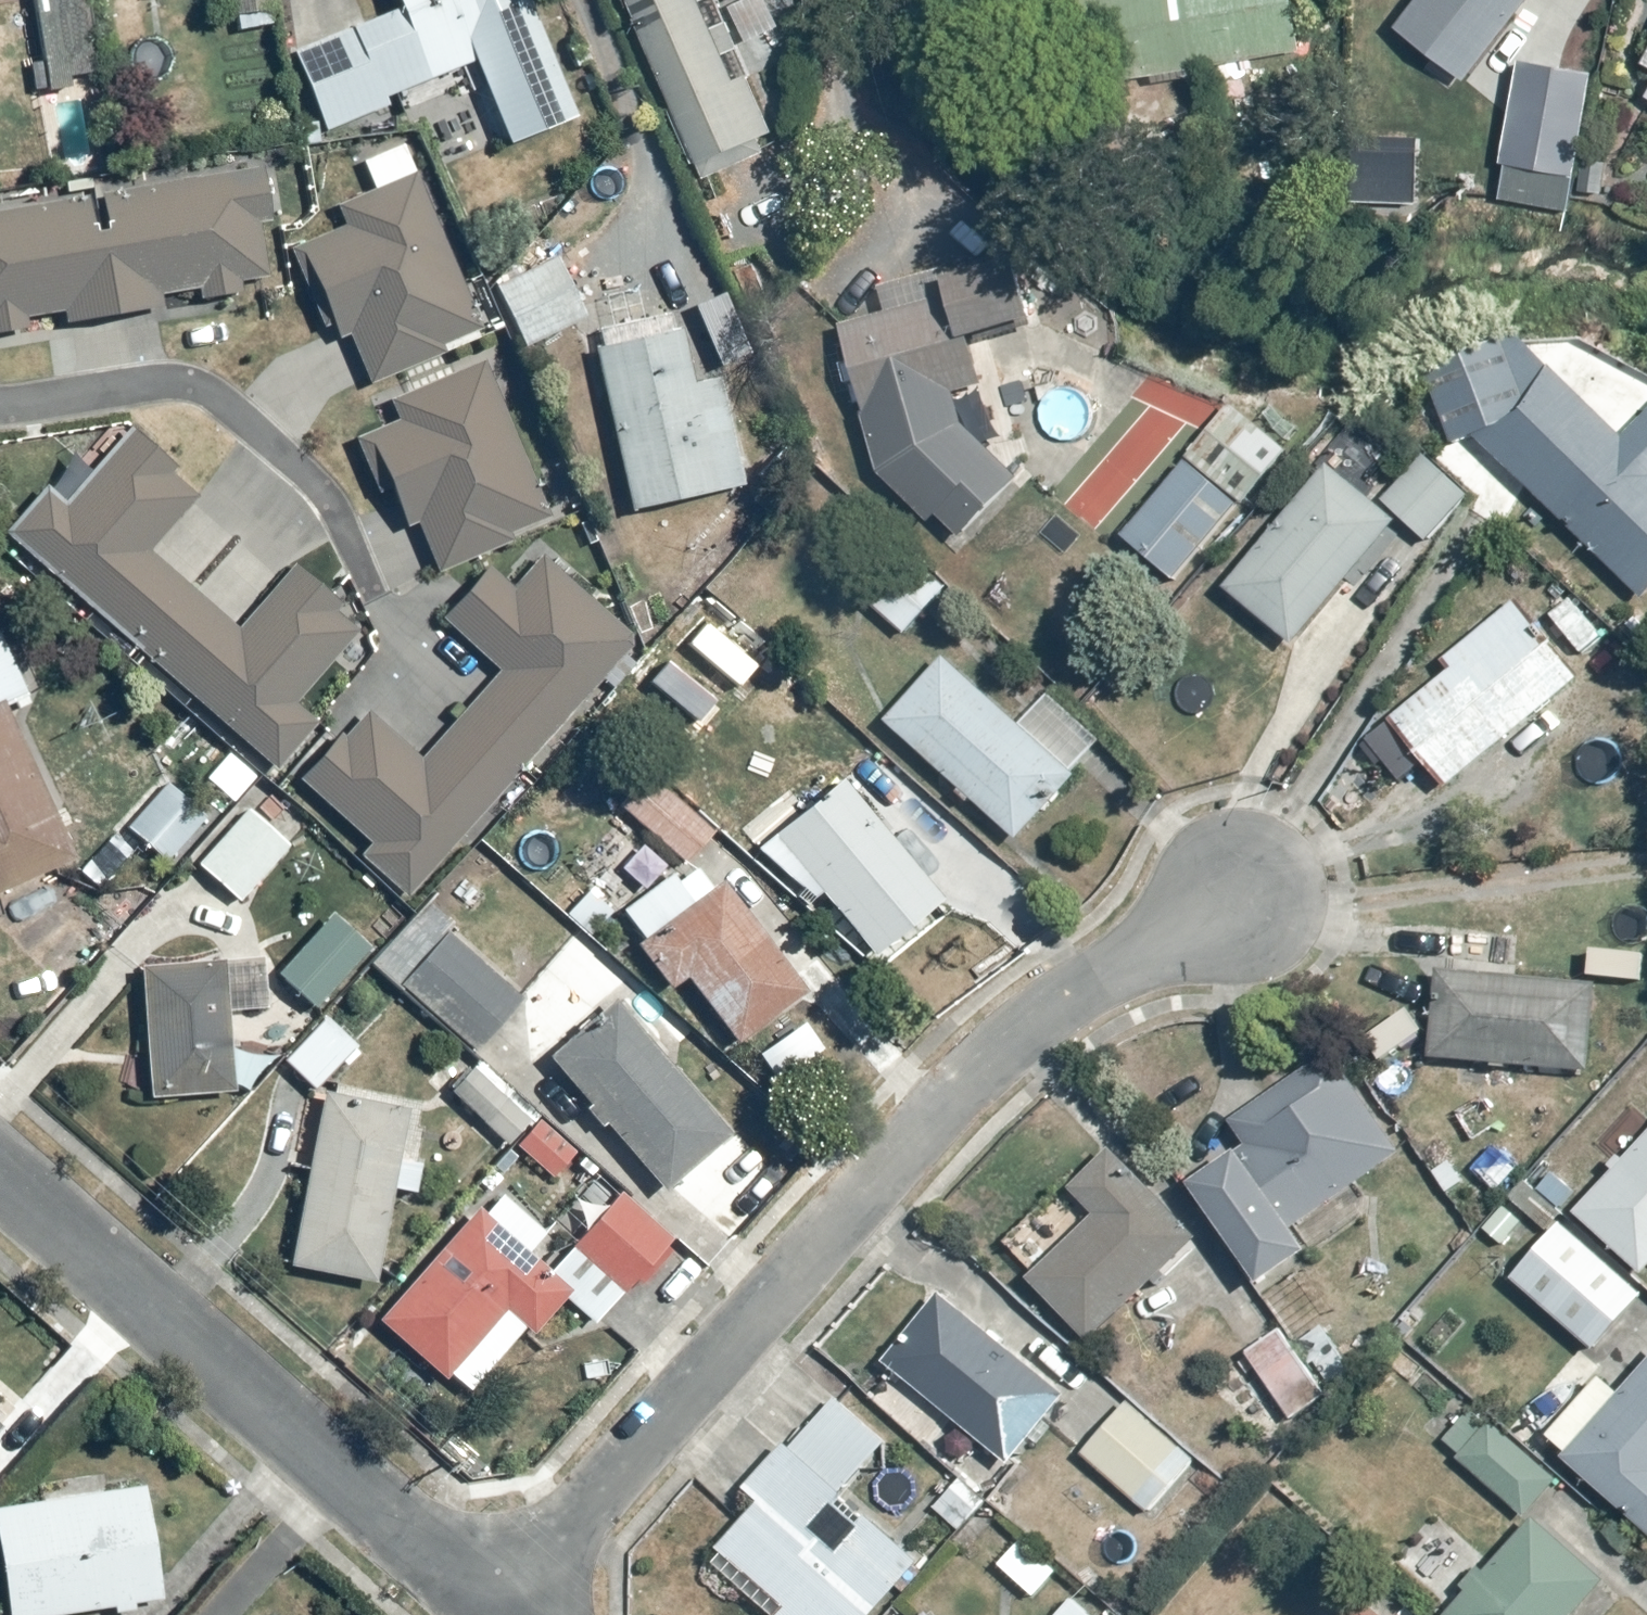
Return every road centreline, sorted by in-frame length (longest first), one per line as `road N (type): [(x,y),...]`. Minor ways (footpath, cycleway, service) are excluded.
road 1 (residential): [(1232,897),(1007,1037),(484,1614)]
road 2 (residential): [(0,1175),(481,1614)]

